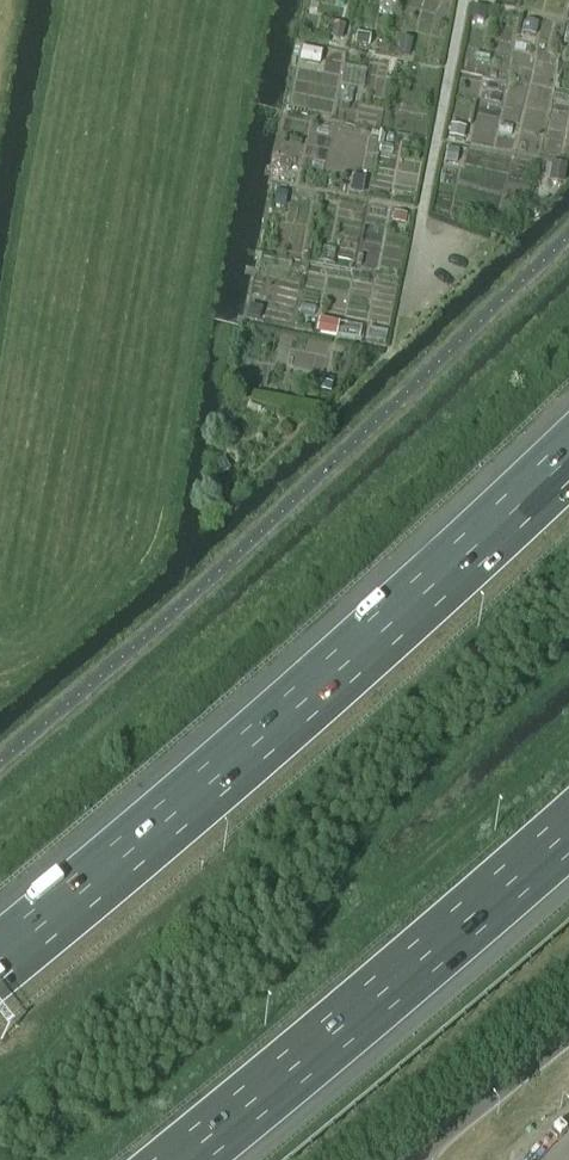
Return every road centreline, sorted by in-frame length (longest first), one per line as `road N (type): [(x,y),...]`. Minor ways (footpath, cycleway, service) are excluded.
road 1 (motorway): [(568,458),(256,743),(0,958)]
road 2 (motorway): [(178,1159),(568,830)]
road 3 (track): [(417,259),(467,0)]

